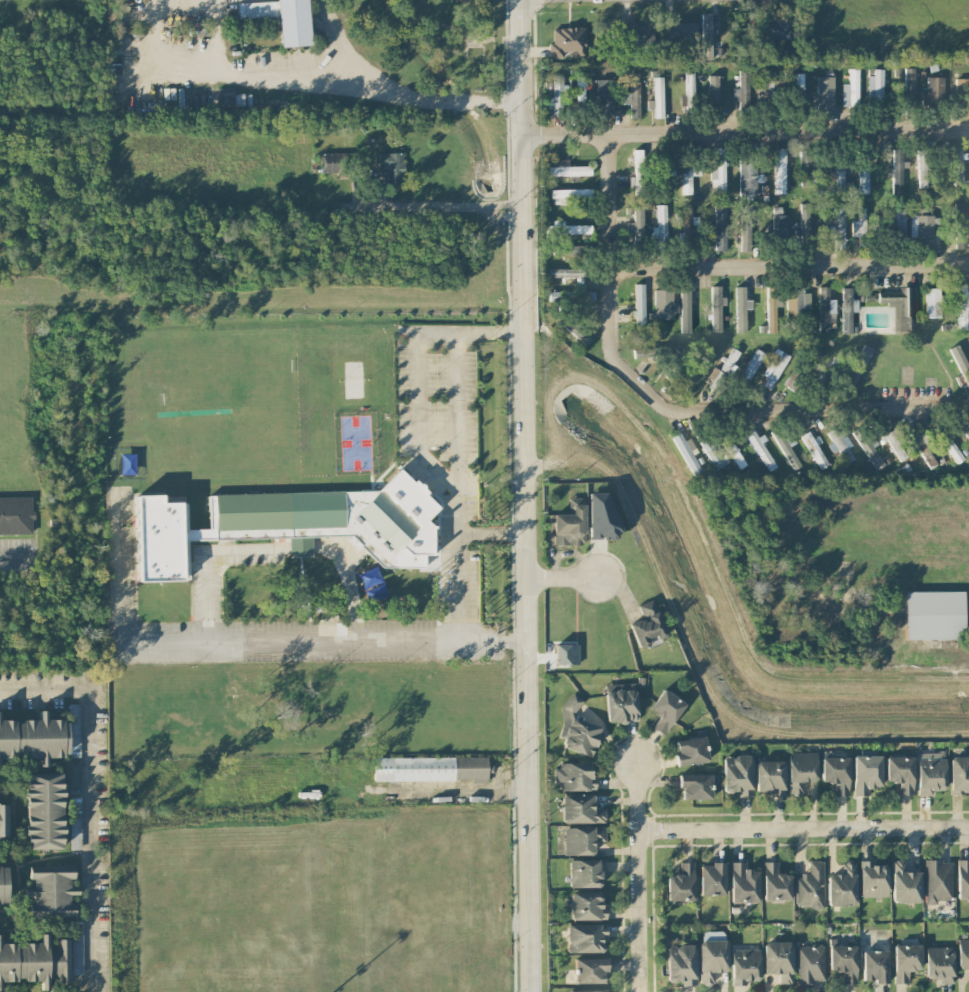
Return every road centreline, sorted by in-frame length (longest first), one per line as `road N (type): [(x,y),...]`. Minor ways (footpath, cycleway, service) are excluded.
road 1 (tertiary): [(529,991),(518,0)]
road 2 (residential): [(968,391),(656,396),(614,363),(612,252),(968,250)]
road 3 (residential): [(968,112),(519,121)]
road 4 (residential): [(641,831),(968,824)]
road 5 (residential): [(286,200),(520,219)]
road 6 (residential): [(642,991),(637,769)]
road 7 (residential): [(612,252),(608,117)]

